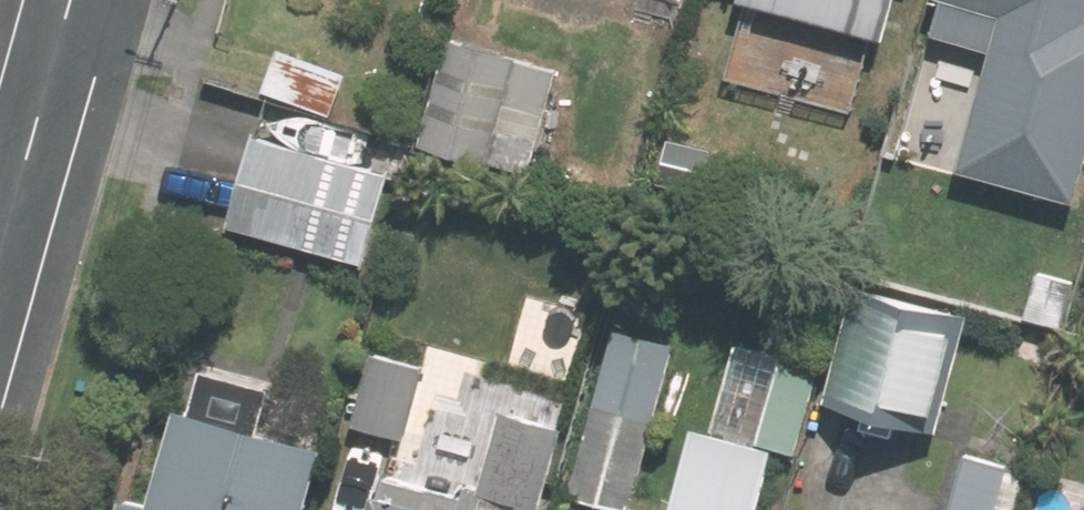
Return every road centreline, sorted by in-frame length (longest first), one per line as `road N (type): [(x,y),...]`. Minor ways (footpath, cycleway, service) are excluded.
road 1 (residential): [(0,257),(71,0)]

